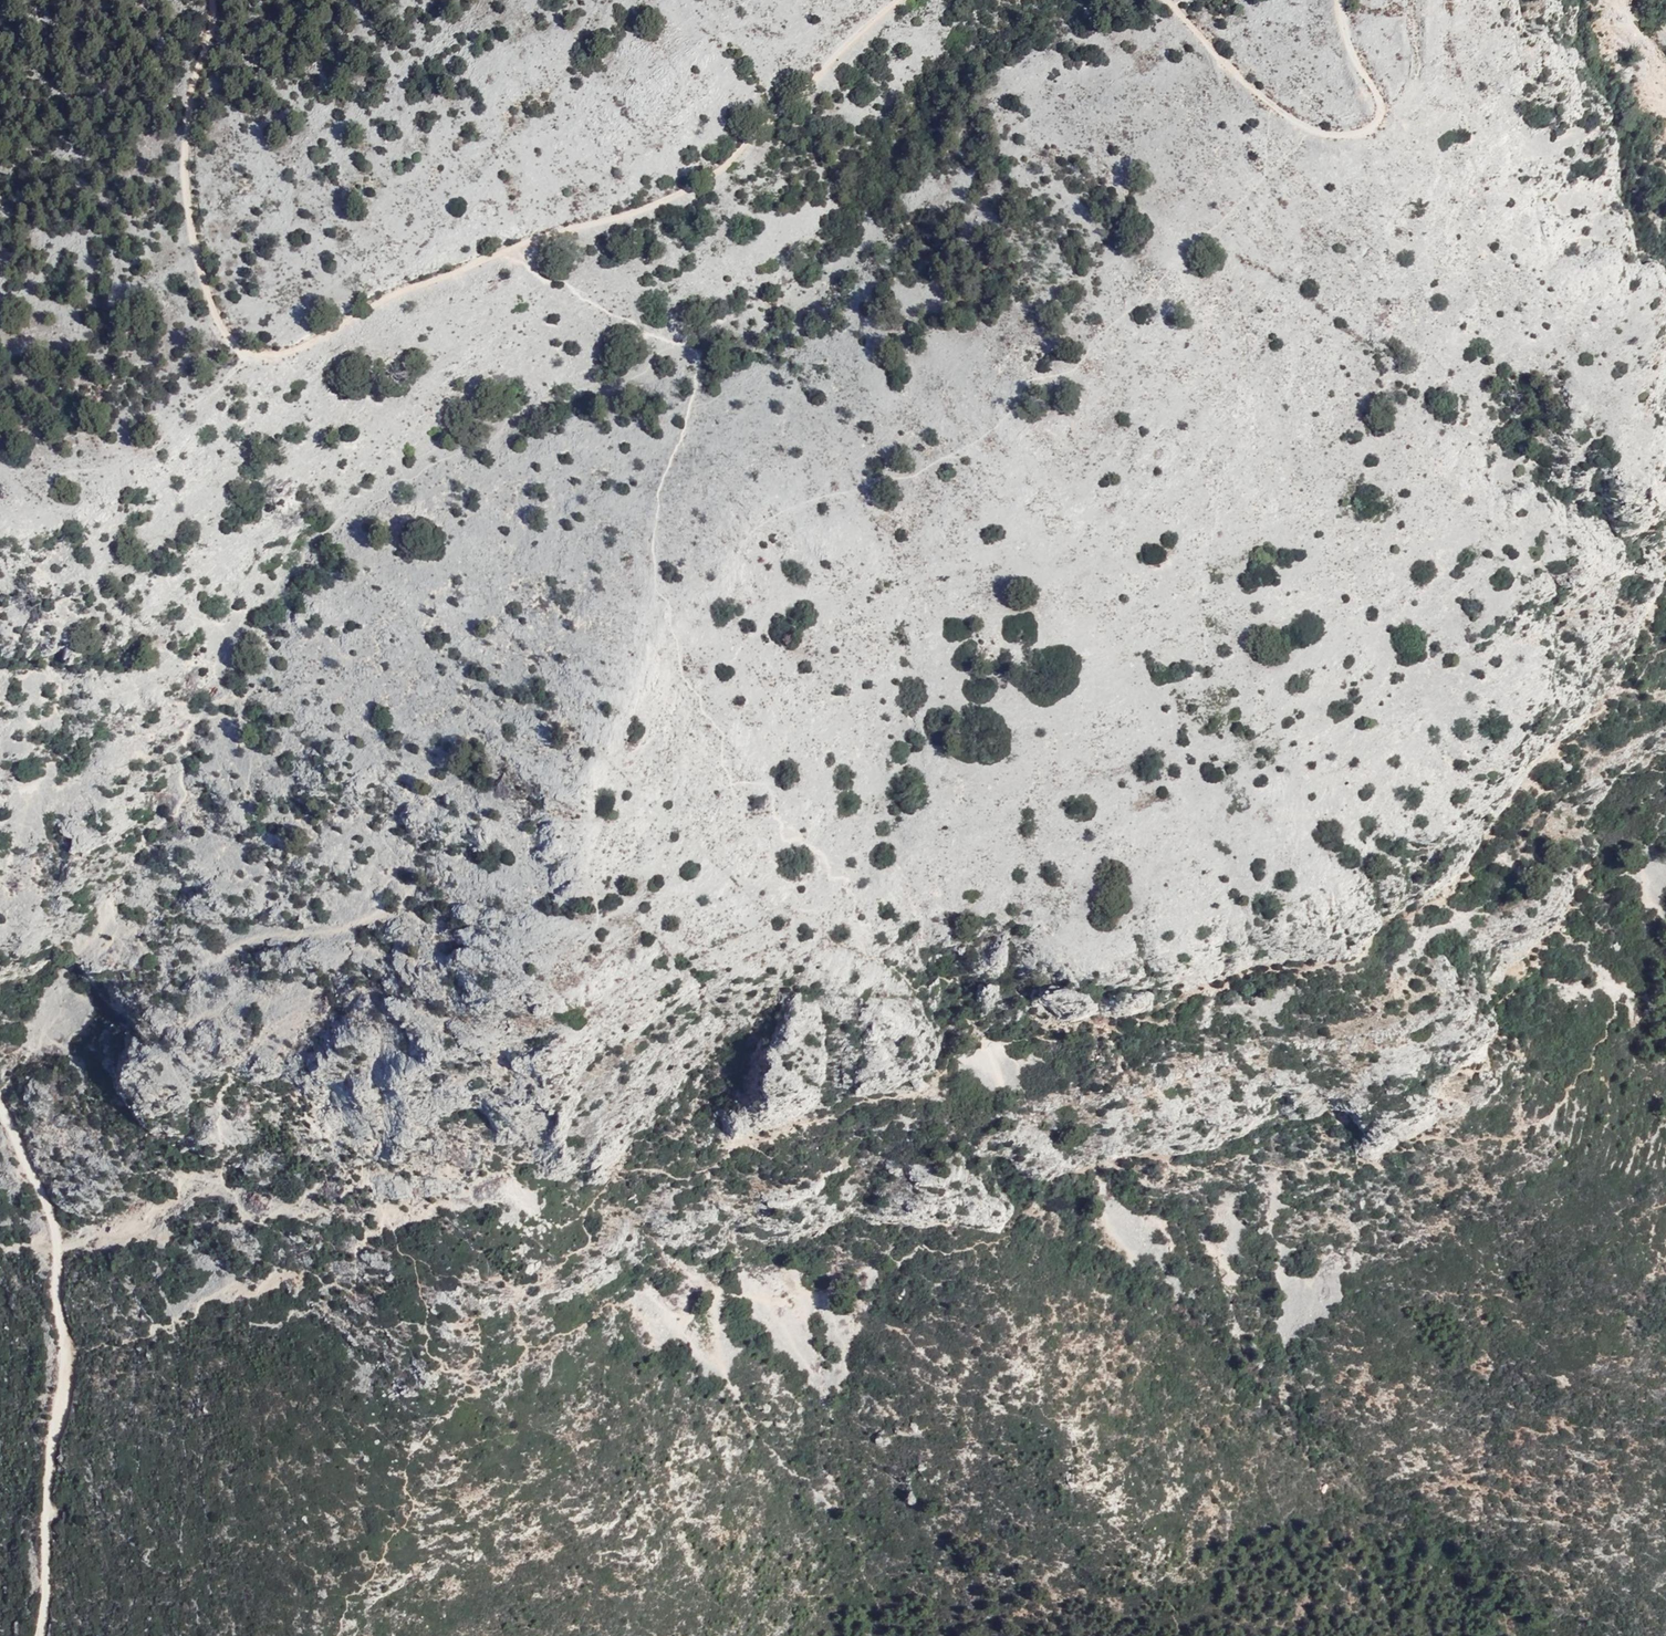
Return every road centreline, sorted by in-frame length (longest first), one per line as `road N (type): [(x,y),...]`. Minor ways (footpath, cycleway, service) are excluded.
road 1 (track): [(896,0),(753,136),(641,211),(513,246),(392,294),(318,340),(249,354),(224,332),(196,252),(186,144),(216,0)]
road 2 (track): [(0,1106),(54,1228),(57,1310),(67,1349),(44,1514),(47,1595),(39,1635)]
road 3 (track): [(1339,0),(1354,60),(1378,95),(1378,118),(1361,133),(1330,136),(1295,122),(1165,0)]

